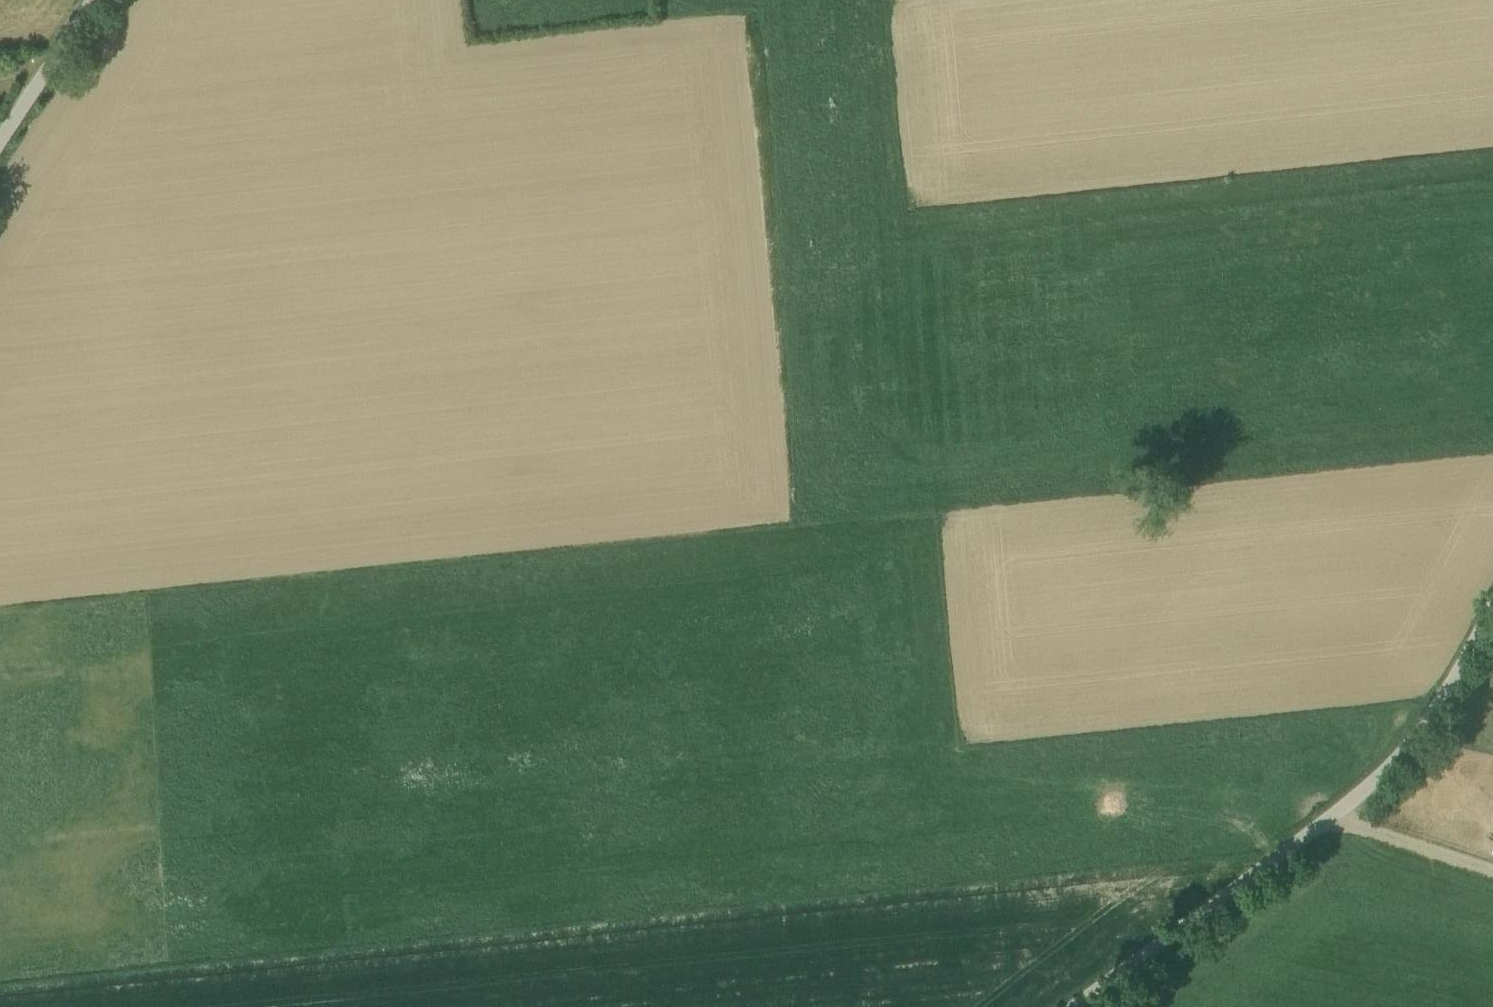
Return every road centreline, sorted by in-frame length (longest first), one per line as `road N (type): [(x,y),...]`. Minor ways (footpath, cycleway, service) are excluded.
road 1 (unclassified): [(1070,1006),(1333,811),(1417,732),(1492,598)]
road 2 (unclassified): [(0,139),(92,0)]

